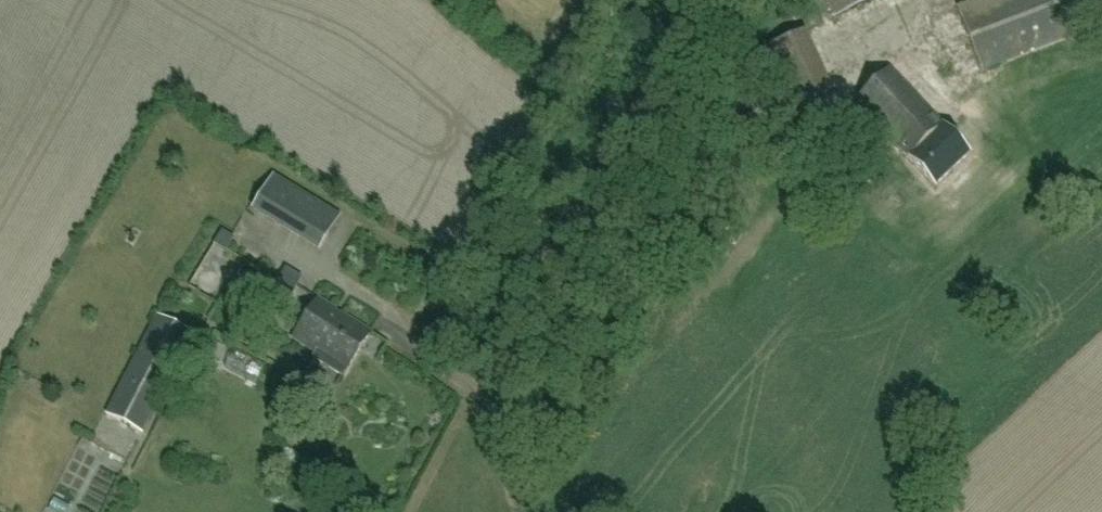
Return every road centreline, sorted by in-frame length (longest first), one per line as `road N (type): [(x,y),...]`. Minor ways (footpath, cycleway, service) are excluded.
road 1 (unclassified): [(520,511),(477,398),(403,338)]

